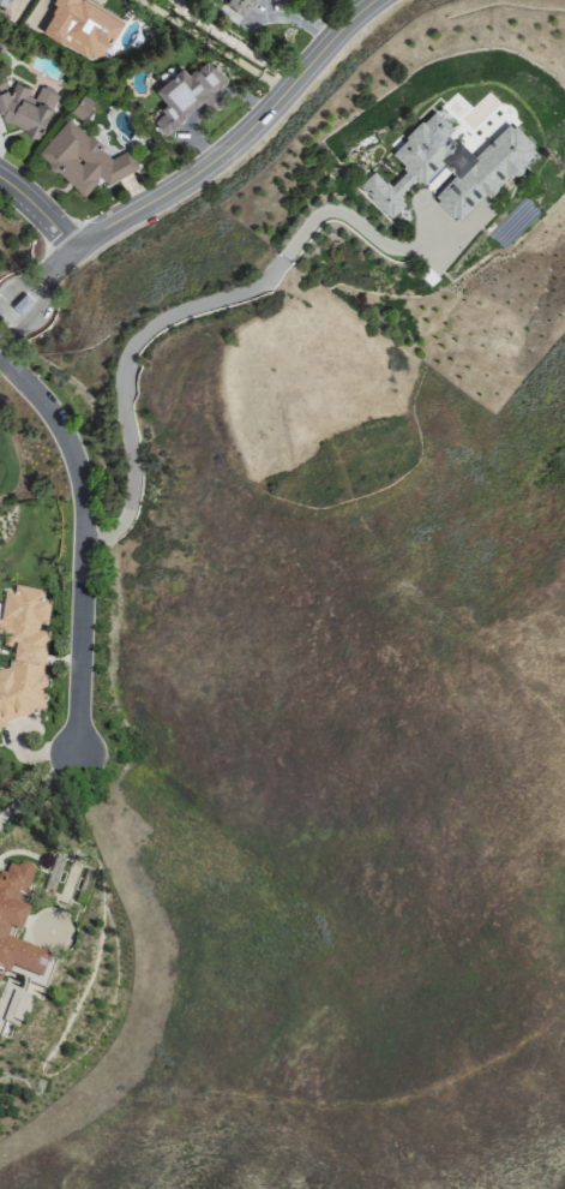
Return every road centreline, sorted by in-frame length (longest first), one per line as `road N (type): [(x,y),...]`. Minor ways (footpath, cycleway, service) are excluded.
road 1 (residential): [(379,0),(197,173),(71,246),(46,275)]
road 2 (residential): [(0,358),(52,414),(80,474),(74,749)]

